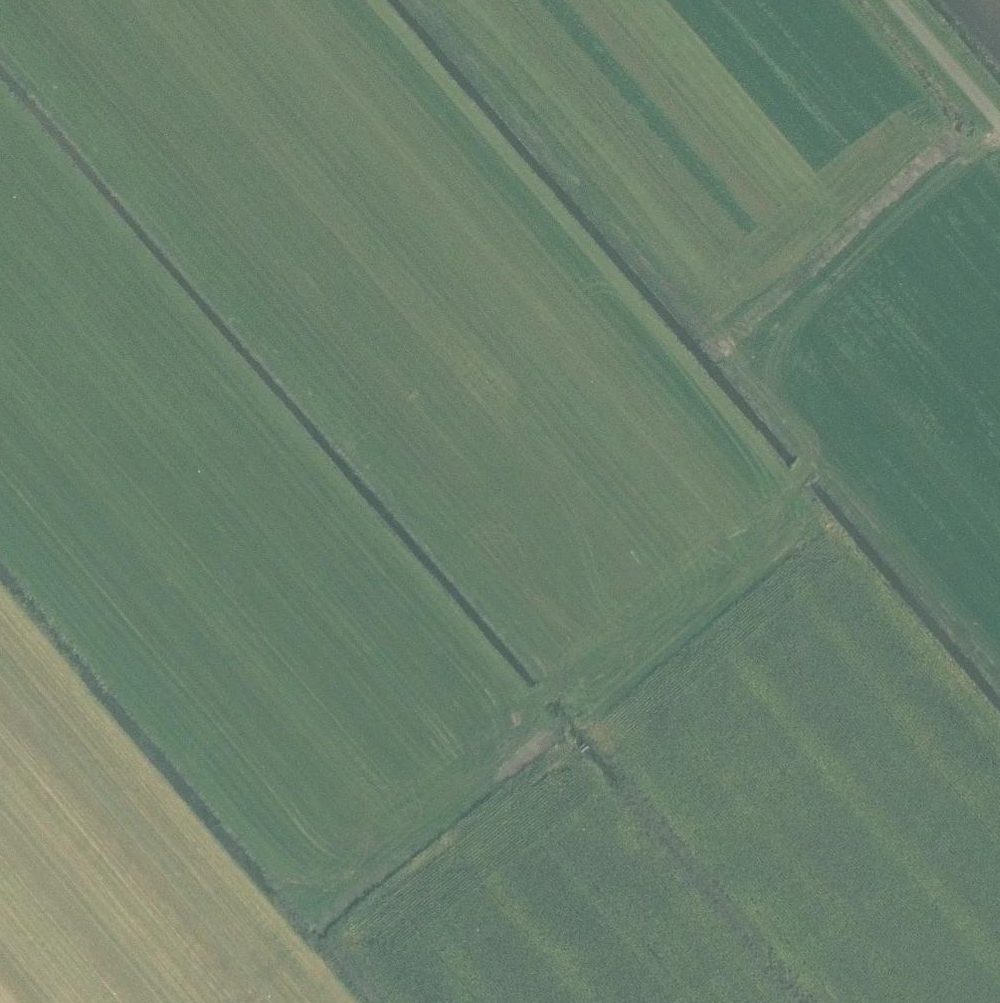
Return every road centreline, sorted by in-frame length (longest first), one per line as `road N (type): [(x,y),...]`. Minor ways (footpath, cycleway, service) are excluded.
road 1 (unclassified): [(906,0),(999,107)]

